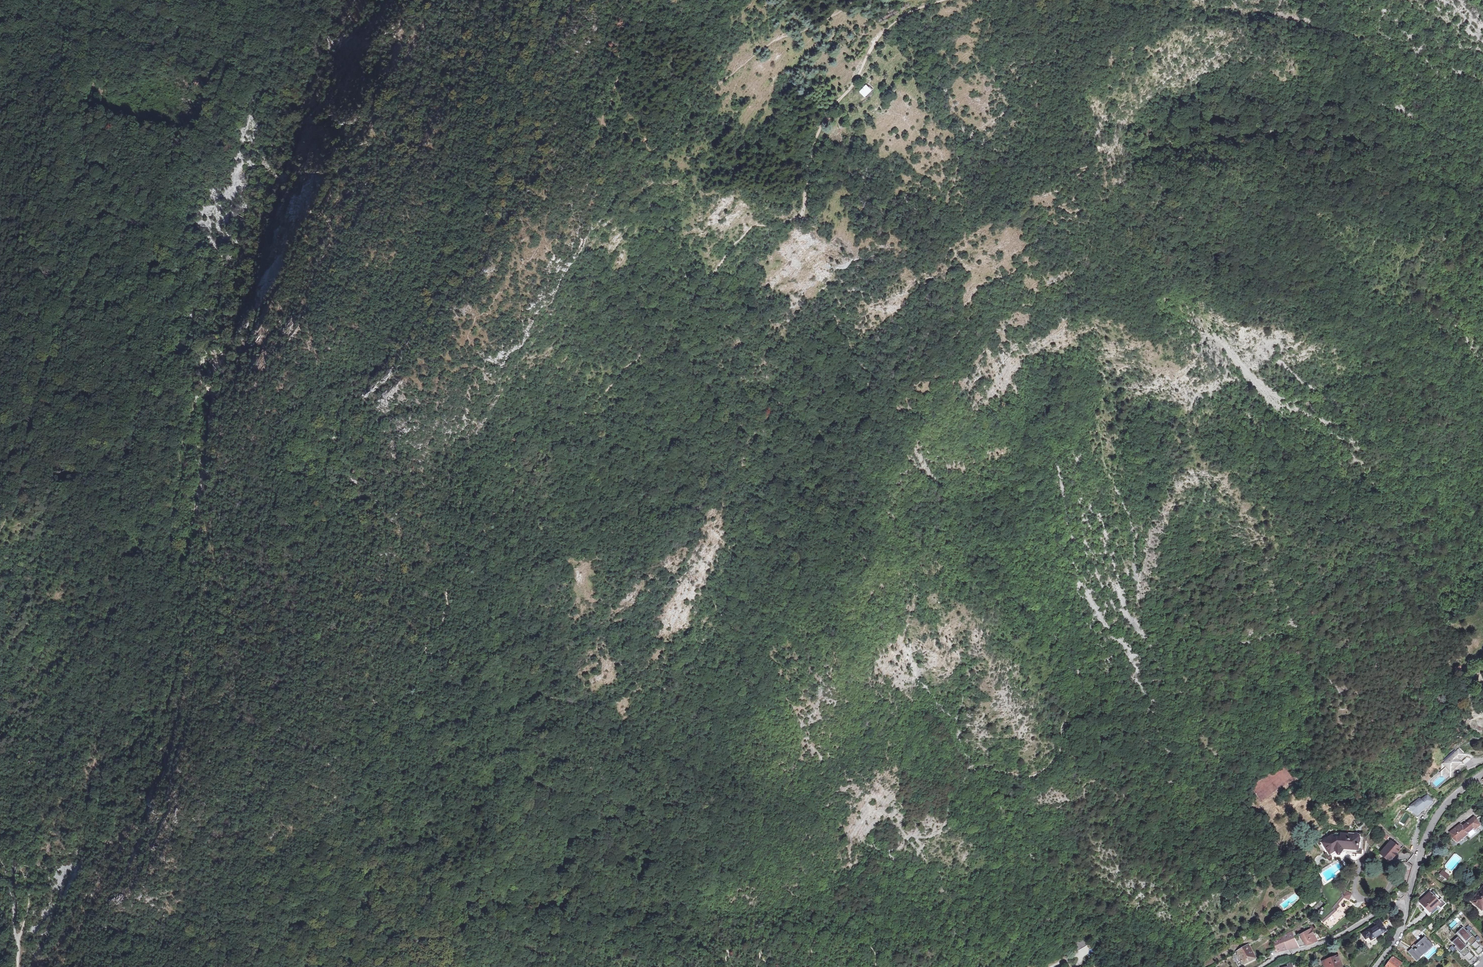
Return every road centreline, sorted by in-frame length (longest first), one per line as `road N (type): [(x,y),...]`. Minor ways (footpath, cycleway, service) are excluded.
road 1 (residential): [(1407,905),(1261,966)]
road 2 (tertiary): [(1482,774),(1435,819),(1407,905)]

